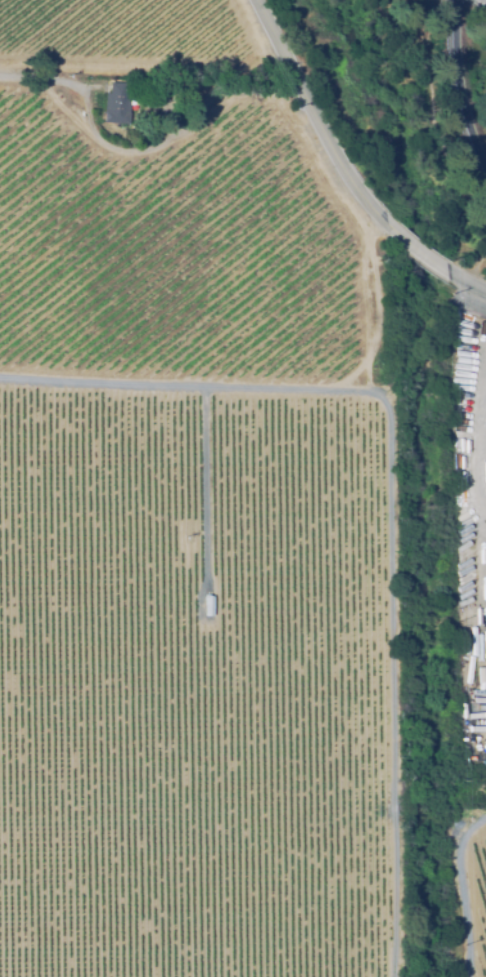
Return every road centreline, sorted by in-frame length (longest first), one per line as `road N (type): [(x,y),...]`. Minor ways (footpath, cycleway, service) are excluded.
road 1 (residential): [(460,278),(393,227),(342,158),(257,0)]
road 2 (motorway): [(464,0),(465,99),(485,161)]

